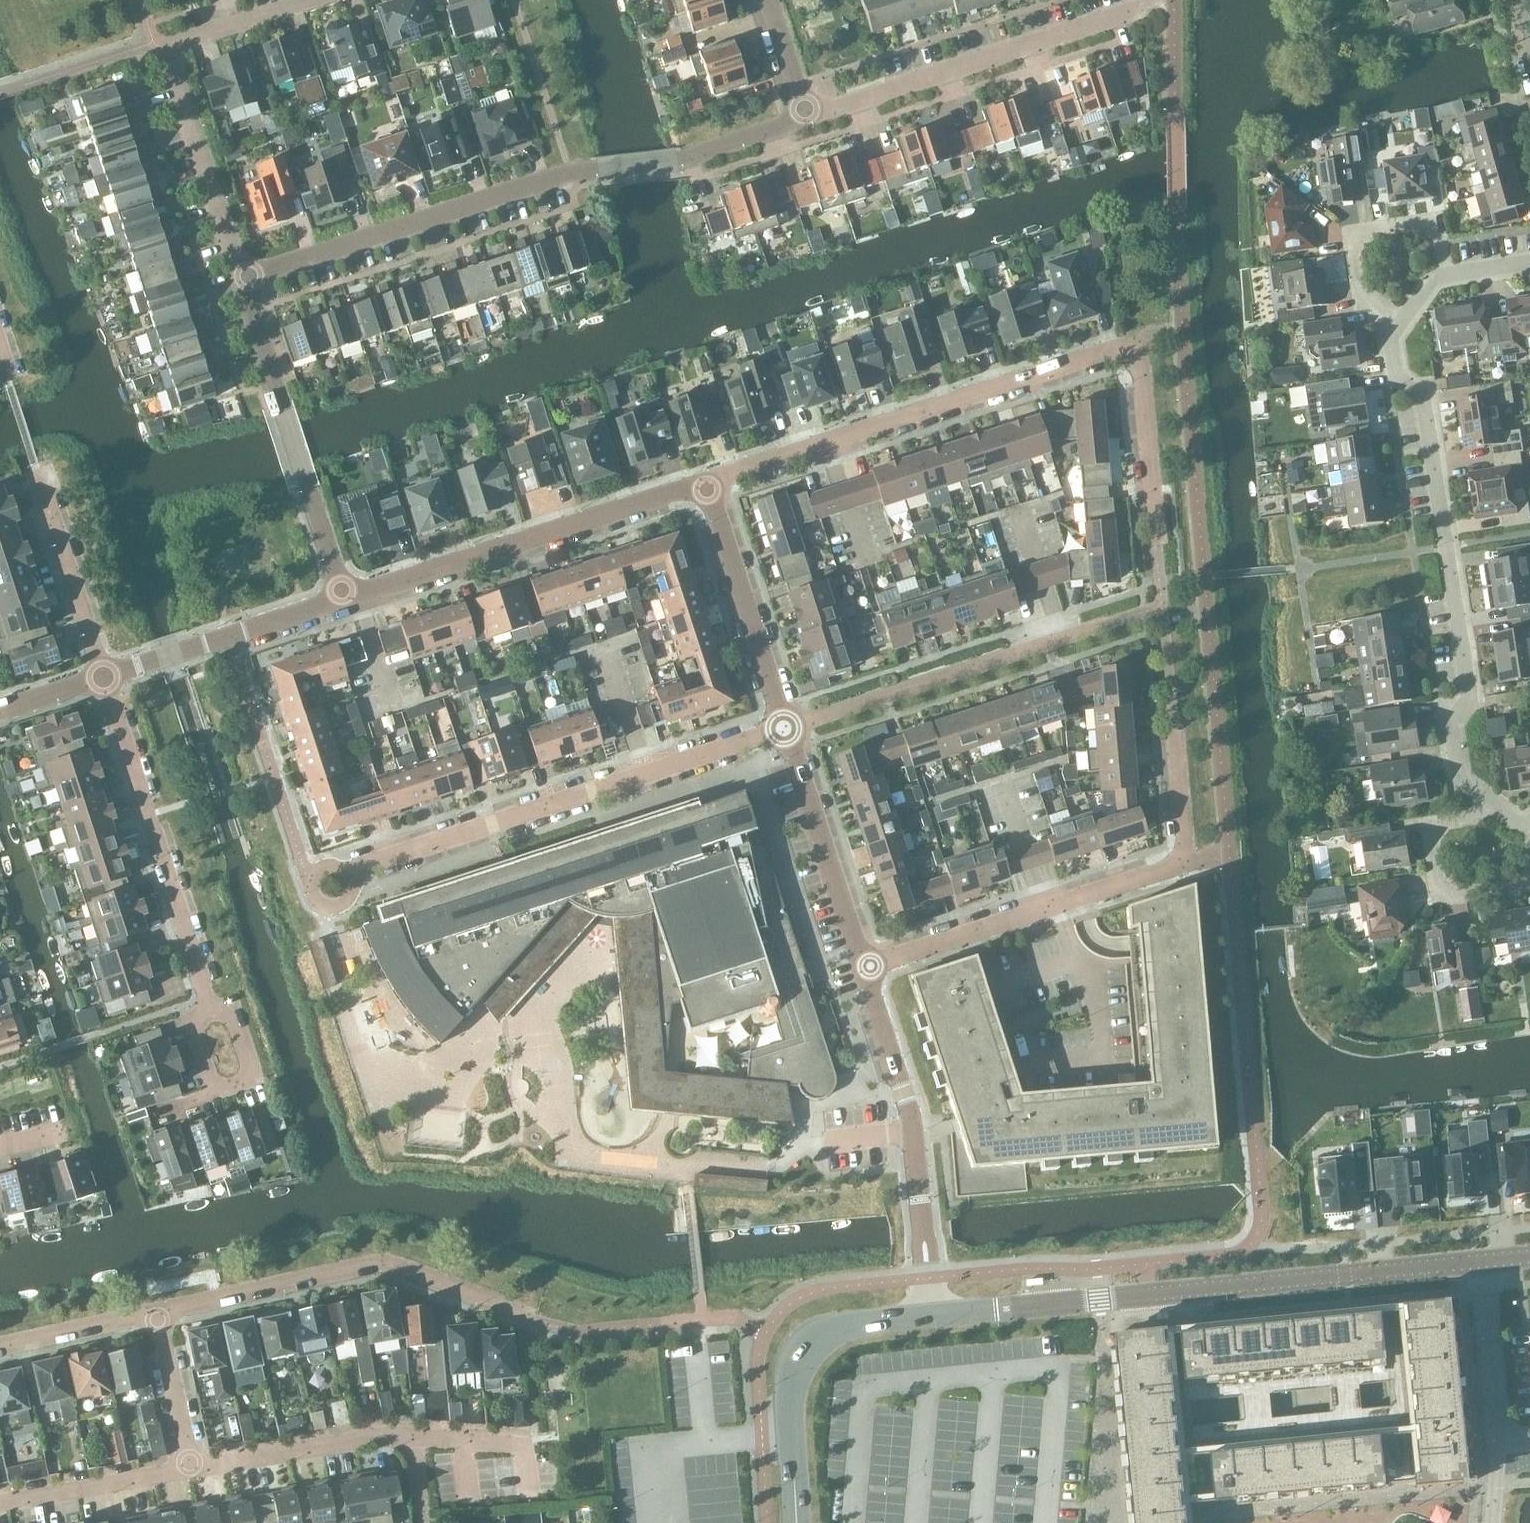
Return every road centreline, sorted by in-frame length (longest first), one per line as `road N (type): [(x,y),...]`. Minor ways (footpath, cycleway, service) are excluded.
road 1 (residential): [(1529,822),(1461,775),(1454,735),(1471,704),(1447,546),(1423,397),(1398,377),(1391,334),(1433,278),(1529,264)]
road 2 (residential): [(705,482),(1112,348),(1129,350),(1140,363),(1159,542)]
road 3 (tertiary): [(932,1317),(1529,1256)]
road 4 (residential): [(245,281),(589,171),(682,159),(811,117)]
road 5 (residential): [(1173,728),(1184,865),(864,966)]
road 6 (residential): [(784,733),(343,872)]
road 7 (residential): [(245,281),(156,44),(297,0)]
road 8 (residential): [(529,1317),(394,1272),(158,1312)]
road 9 (residential): [(344,597),(705,482)]
road 10 (residential): [(864,966),(914,1133),(932,1317)]
road 11 (residential): [(1141,11),(811,117)]
road 12 (residential): [(210,1004),(103,677)]
road 13 (residential): [(784,733),(1104,625)]
road 14 (residential): [(344,597),(245,281)]
road 15 (tertiary): [(797,1522),(790,1402),(798,1360),(833,1331),(932,1317)]
road 16 (residential): [(705,482),(784,733)]
road 17 (residential): [(784,733),(864,966)]
road 18 (residential): [(190,1468),(414,1436)]
road 19 (residential): [(36,471),(103,677)]
road 20 (residential): [(0,1504),(190,1468)]
road 21 (residential): [(198,1015),(211,1080),(237,1083),(248,1066),(232,1014),(210,1004)]
road 22 (residential): [(158,1312),(0,1349)]
road 23 (residential): [(190,1468),(158,1312)]
road 24 (residential): [(103,677),(226,637)]
road 25 (residential): [(226,637),(344,597)]
road 26 (residential): [(811,117),(772,0)]

